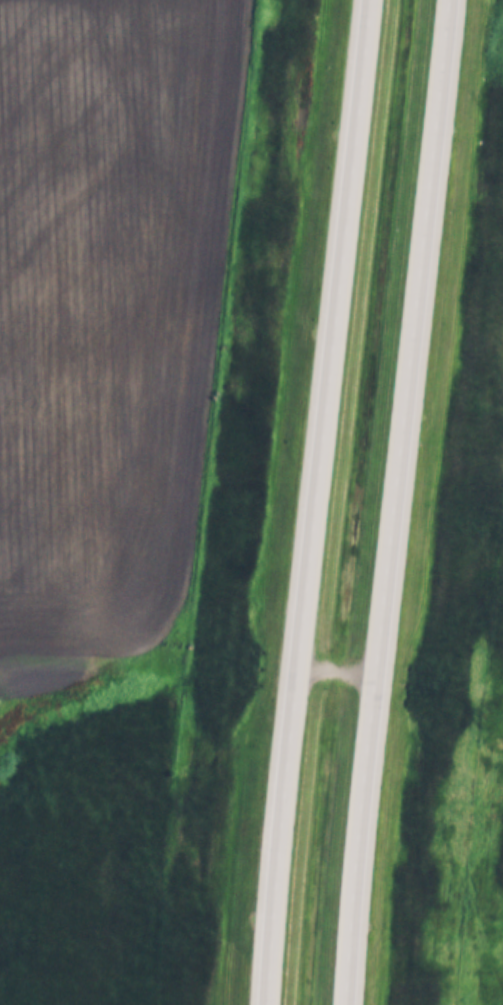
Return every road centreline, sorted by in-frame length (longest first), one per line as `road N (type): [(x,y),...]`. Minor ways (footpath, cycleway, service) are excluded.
road 1 (motorway): [(371,0),(266,1004)]
road 2 (motorway): [(344,1004),(447,0)]

